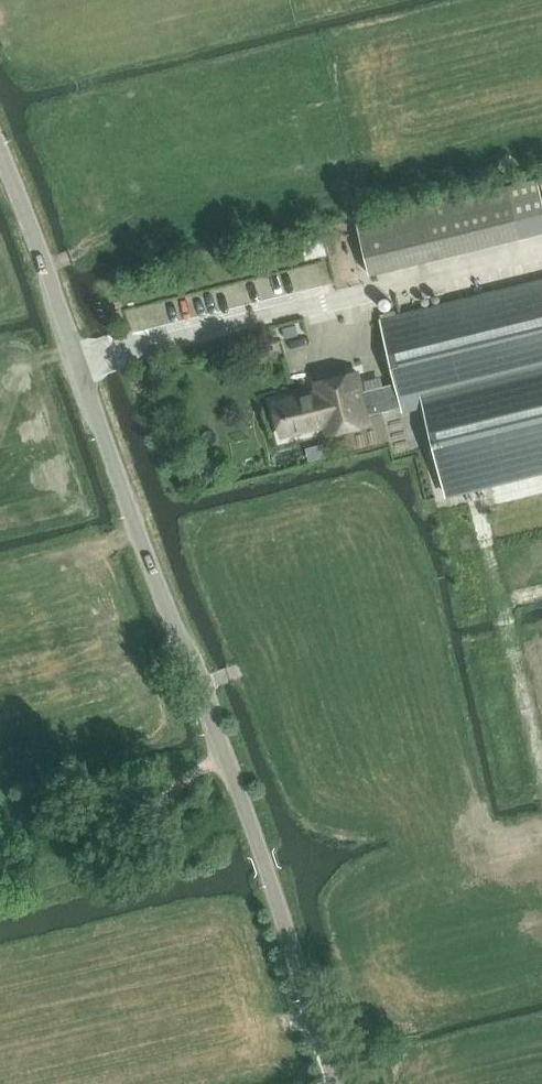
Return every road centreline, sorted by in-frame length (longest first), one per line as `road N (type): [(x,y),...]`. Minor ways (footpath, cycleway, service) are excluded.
road 1 (tertiary): [(339,1083),(0,148)]

